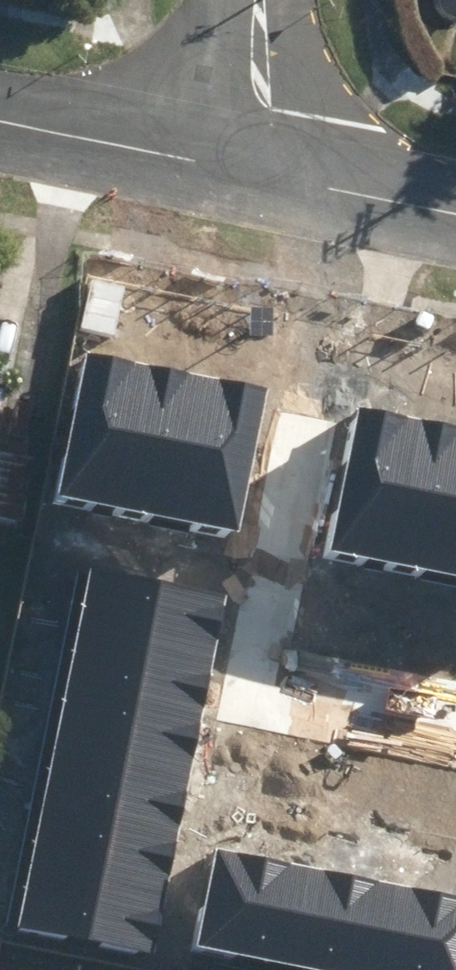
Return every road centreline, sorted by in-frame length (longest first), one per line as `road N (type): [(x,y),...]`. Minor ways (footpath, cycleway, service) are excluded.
road 1 (residential): [(0,91),(261,130)]
road 2 (residential): [(261,130),(455,173)]
road 3 (residential): [(261,130),(250,0)]

